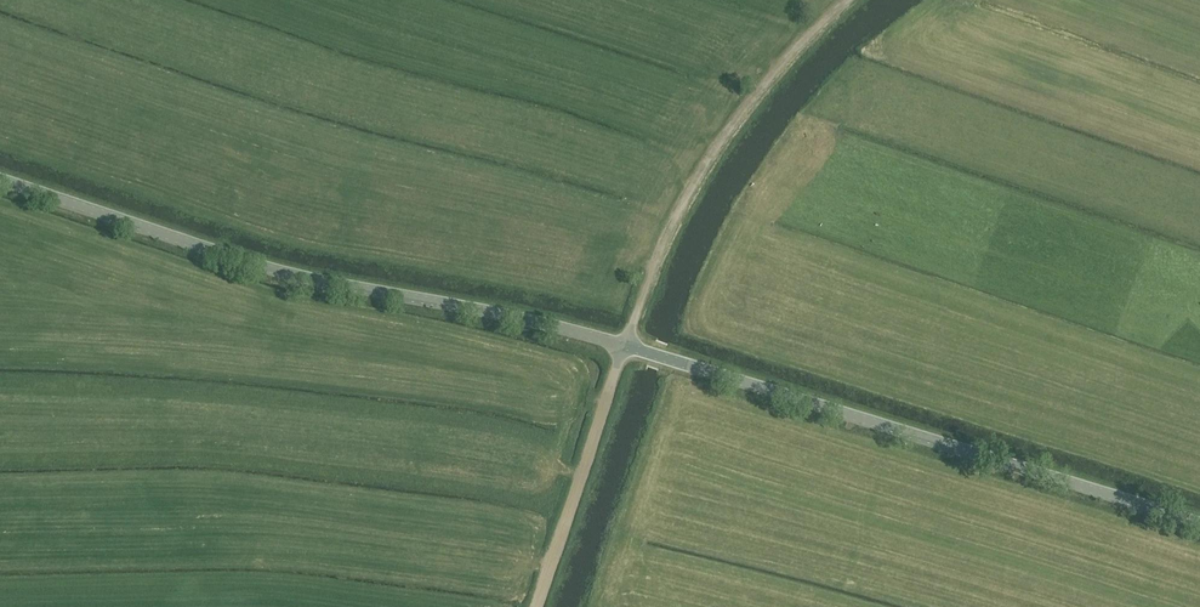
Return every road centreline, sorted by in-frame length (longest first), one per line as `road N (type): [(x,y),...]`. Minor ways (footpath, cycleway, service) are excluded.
road 1 (unclassified): [(1199,524),(625,345),(267,267),(0,178)]
road 2 (track): [(534,606),(647,285),(693,176),(783,50),(841,0)]

